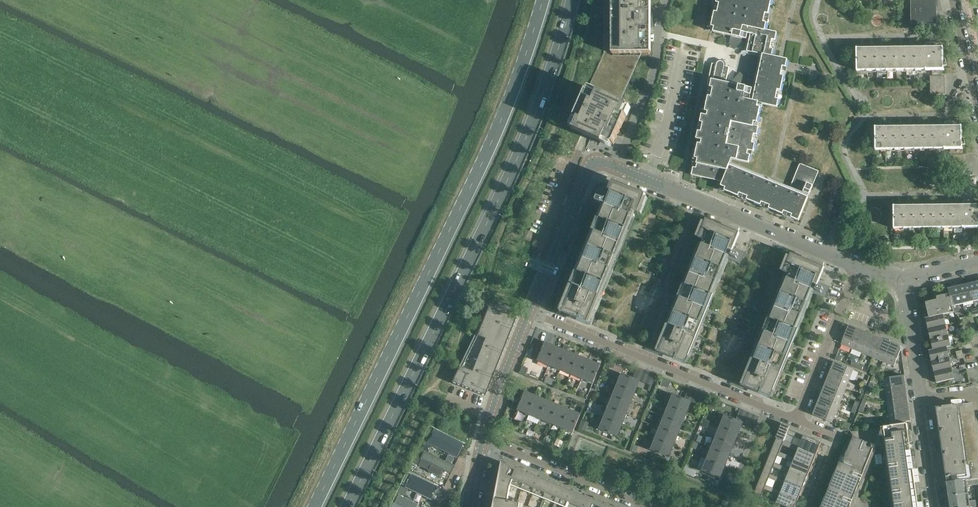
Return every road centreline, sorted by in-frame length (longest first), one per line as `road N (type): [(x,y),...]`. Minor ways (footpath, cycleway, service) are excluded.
road 1 (primary): [(542,0),(483,163),(315,506)]
road 2 (primary): [(348,506),(542,97),(573,0)]
road 3 (residential): [(797,420),(530,314)]
road 4 (tertiary): [(859,266),(615,168)]
road 5 (residential): [(615,168),(672,0)]
road 6 (residential): [(482,436),(643,504)]
road 7 (residential): [(797,420),(859,266)]
road 8 (tertiary): [(530,314),(593,162)]
road 9 (tertiary): [(482,436),(530,314)]
road 10 (residential): [(921,401),(904,280)]

